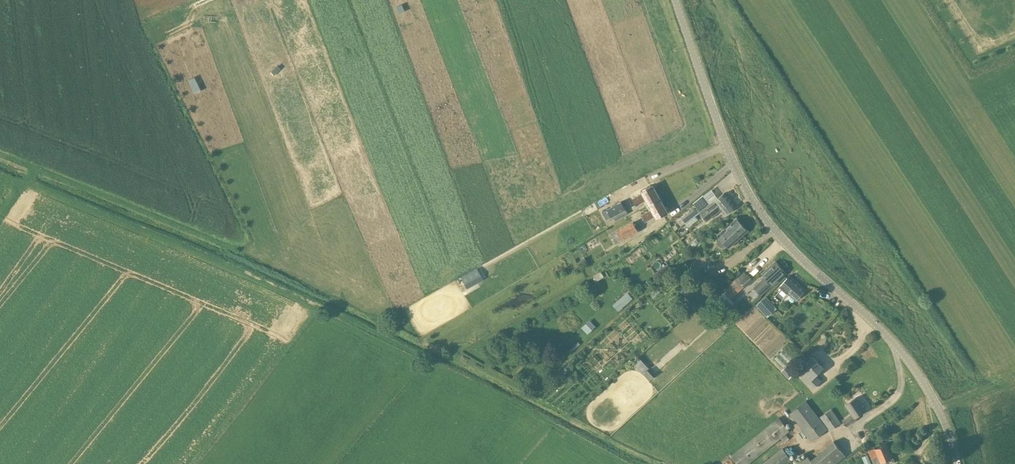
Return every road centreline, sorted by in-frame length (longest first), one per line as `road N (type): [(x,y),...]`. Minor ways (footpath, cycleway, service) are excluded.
road 1 (unclassified): [(956,463),(933,397),(910,362),(795,249),(742,186),(676,0)]

